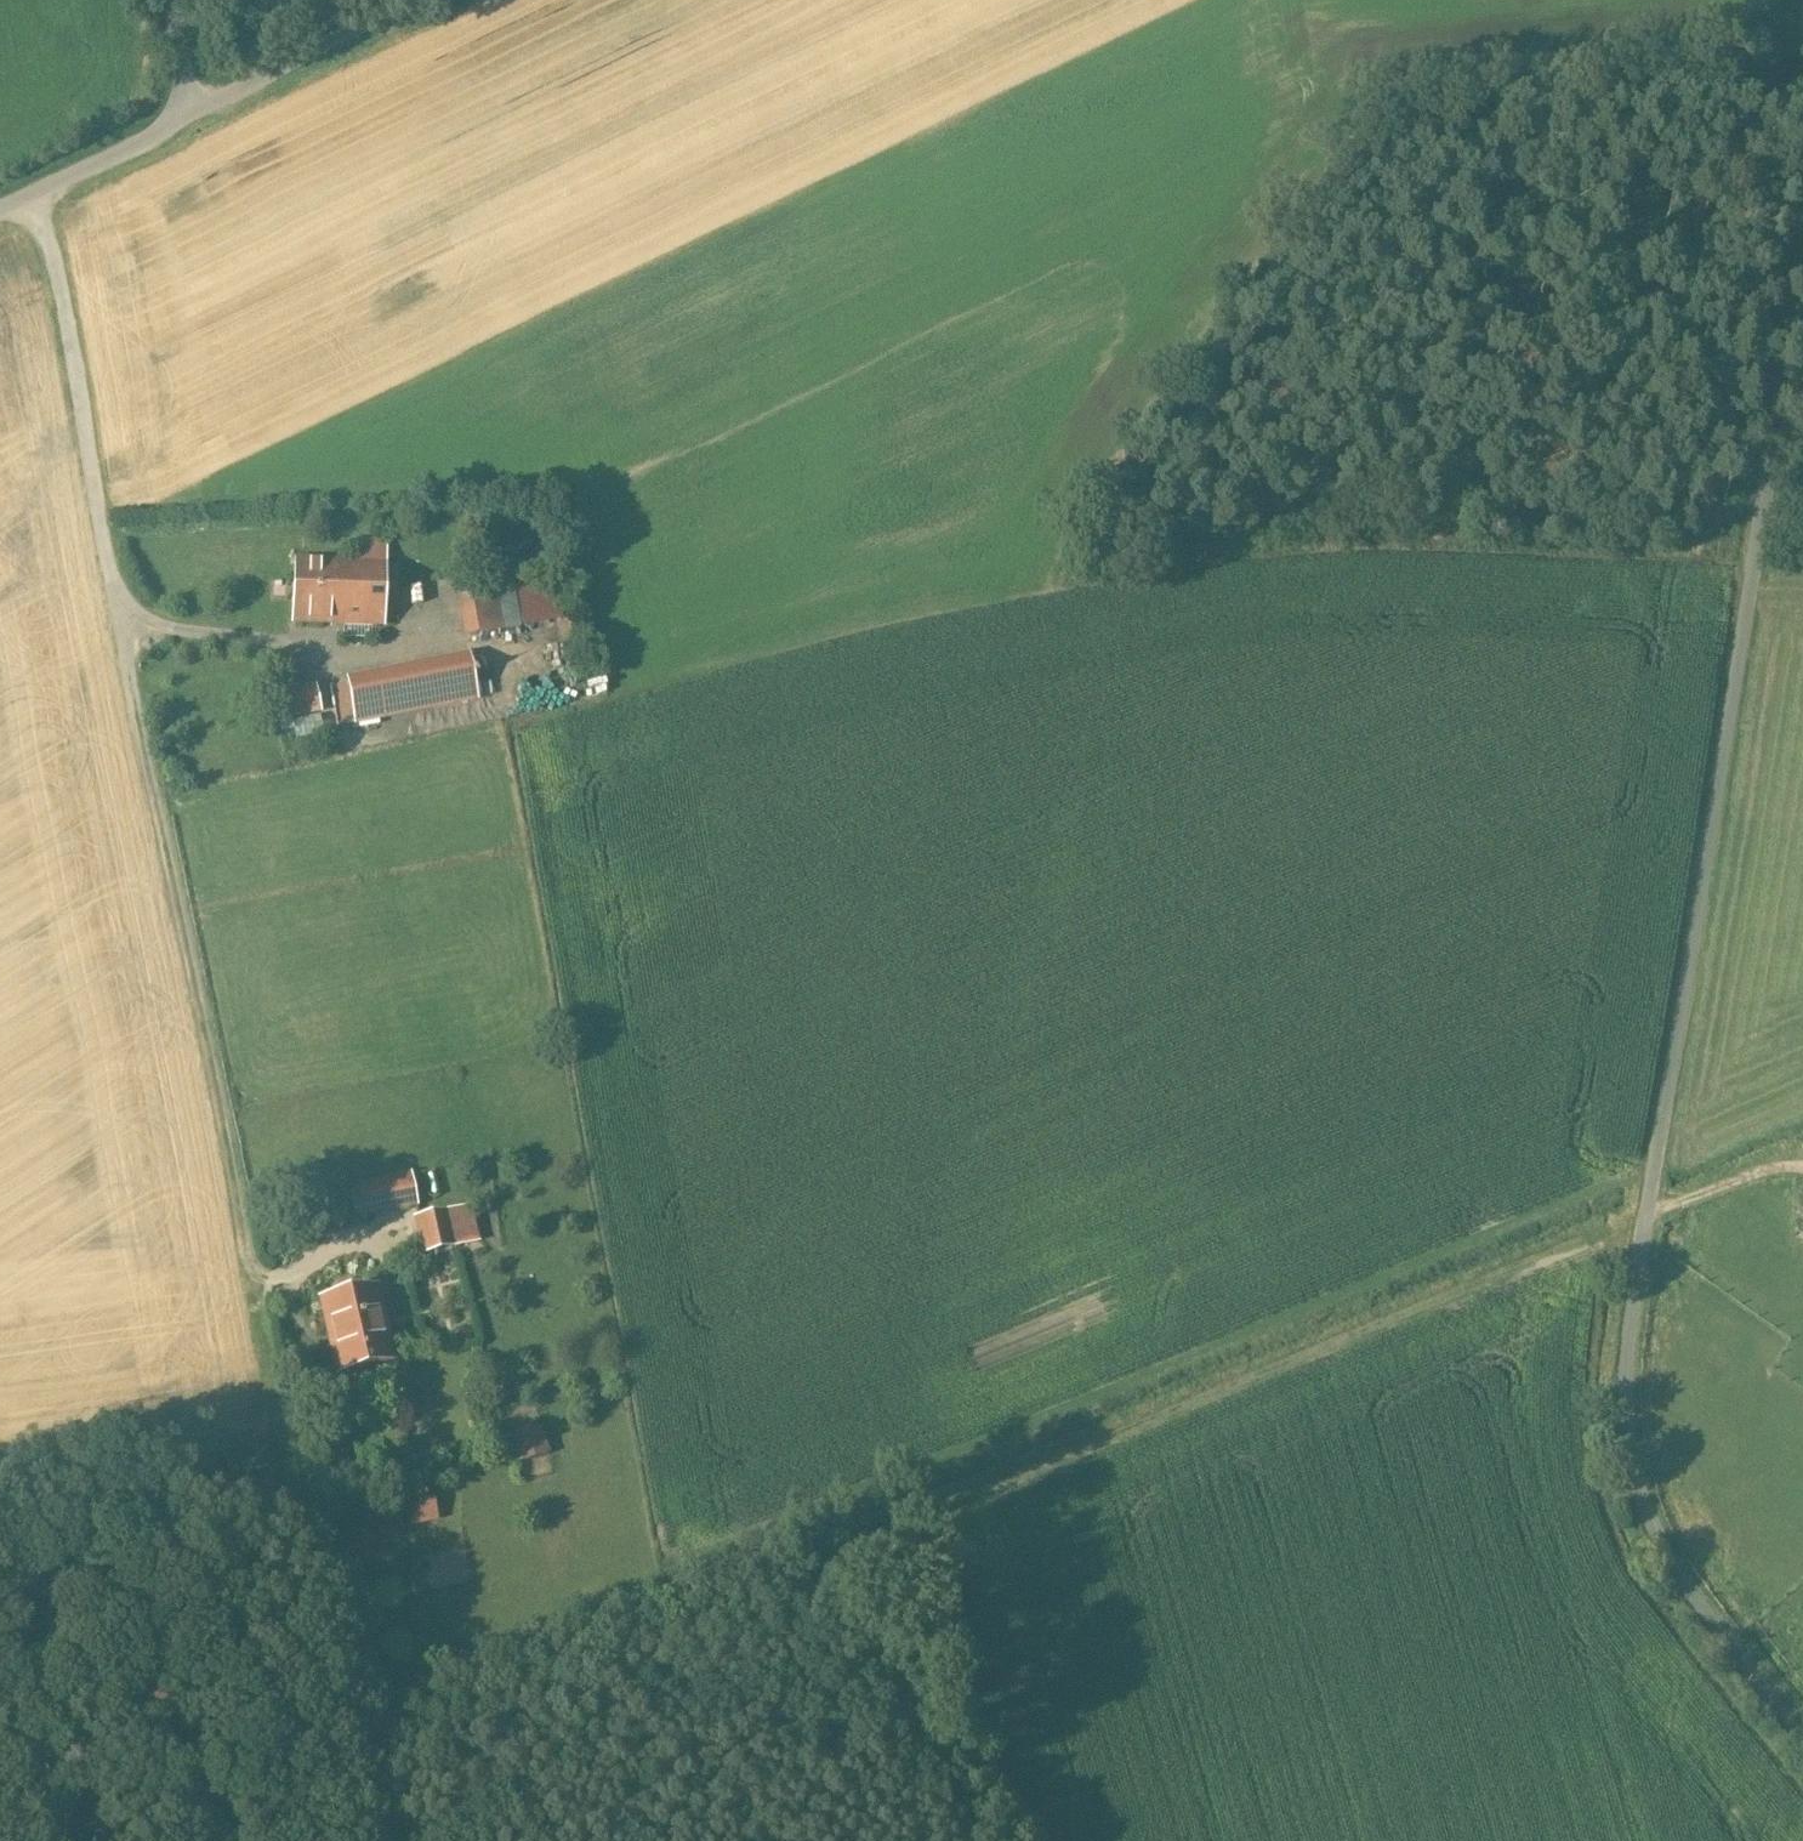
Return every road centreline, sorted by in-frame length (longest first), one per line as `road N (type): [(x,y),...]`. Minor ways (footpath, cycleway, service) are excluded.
road 1 (residential): [(1802,285),(1626,1375),(1634,1487),(1680,1582),(1802,1736)]
road 2 (residential): [(192,120),(416,0)]
road 3 (residential): [(0,217),(192,120)]
road 4 (unclassified): [(178,0),(192,120)]

